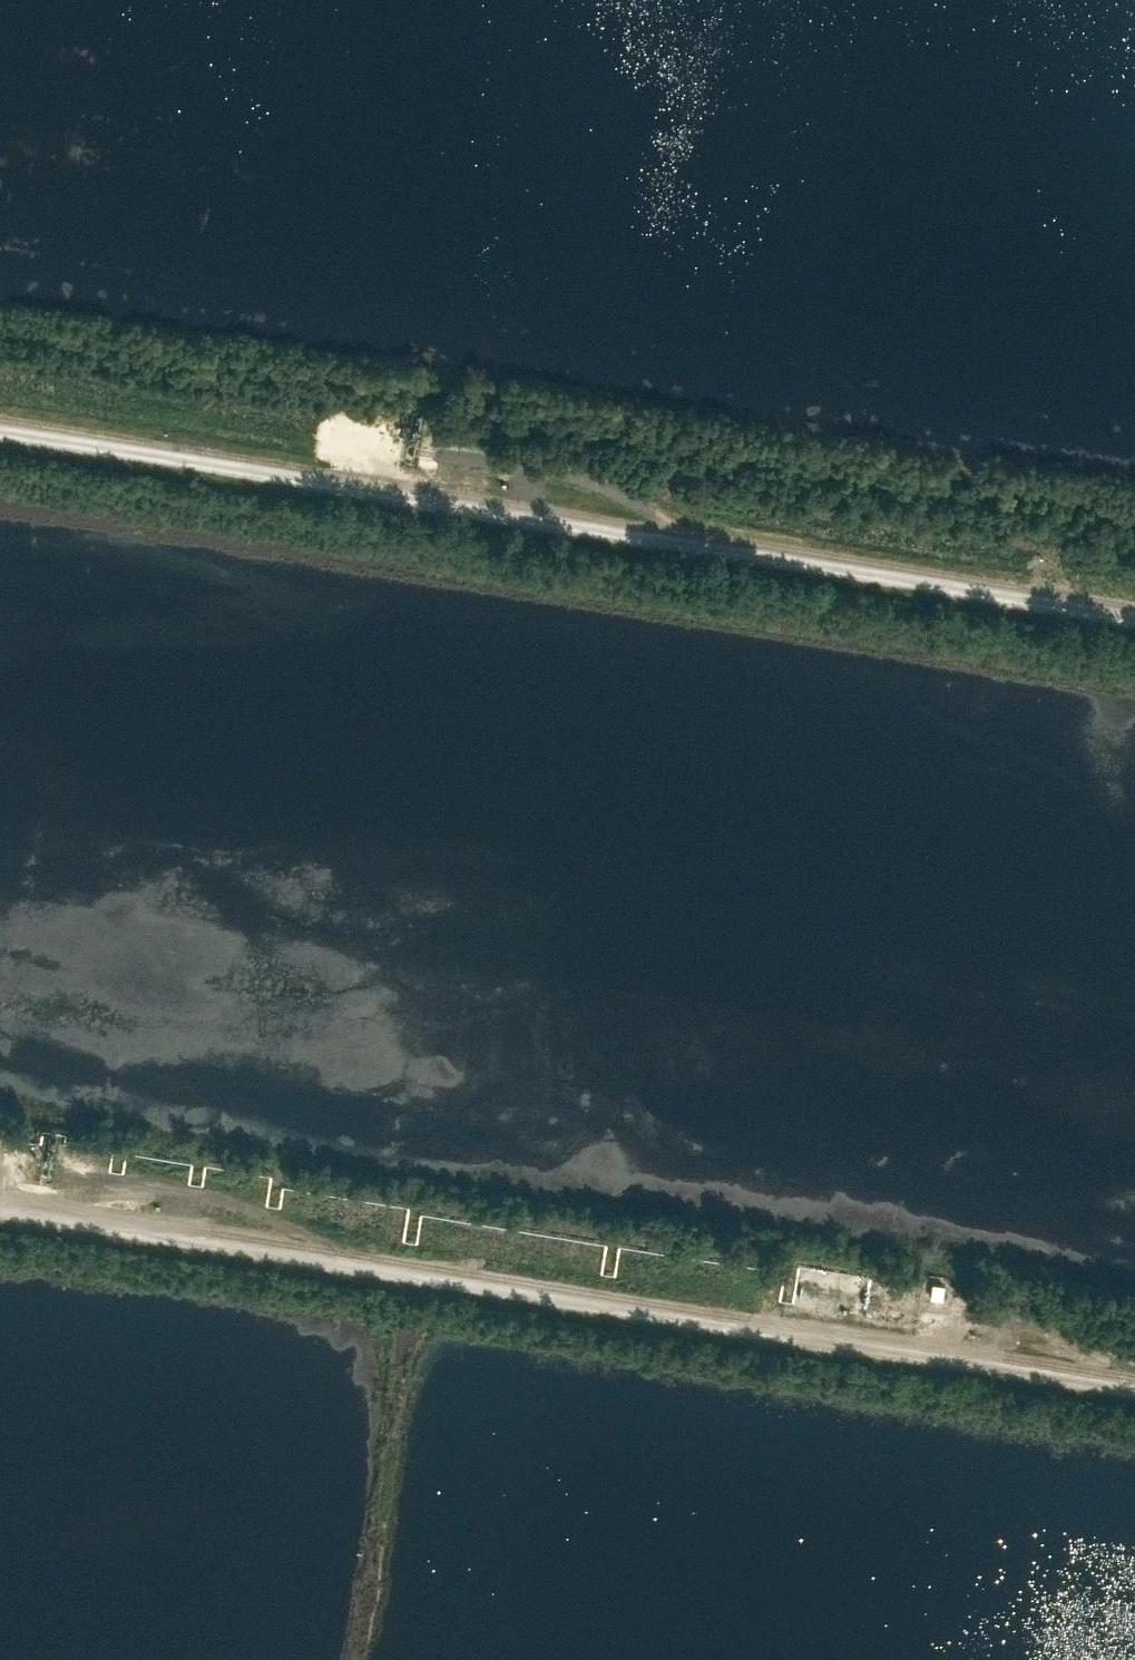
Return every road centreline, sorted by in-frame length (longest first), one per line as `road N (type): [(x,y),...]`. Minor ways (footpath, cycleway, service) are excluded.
road 1 (track): [(0,416),(1134,600)]
road 2 (track): [(0,1194),(1134,1376)]

